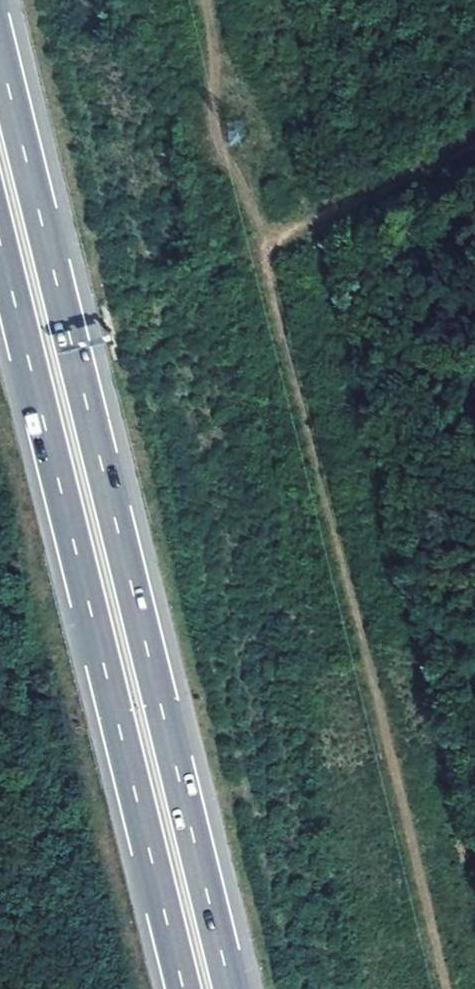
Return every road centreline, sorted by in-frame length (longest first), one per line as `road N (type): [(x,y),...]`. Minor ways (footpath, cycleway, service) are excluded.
road 1 (motorway): [(232,988),(0,47)]
road 2 (motorway): [(0,248),(185,988)]
road 3 (track): [(474,141),(261,255)]

